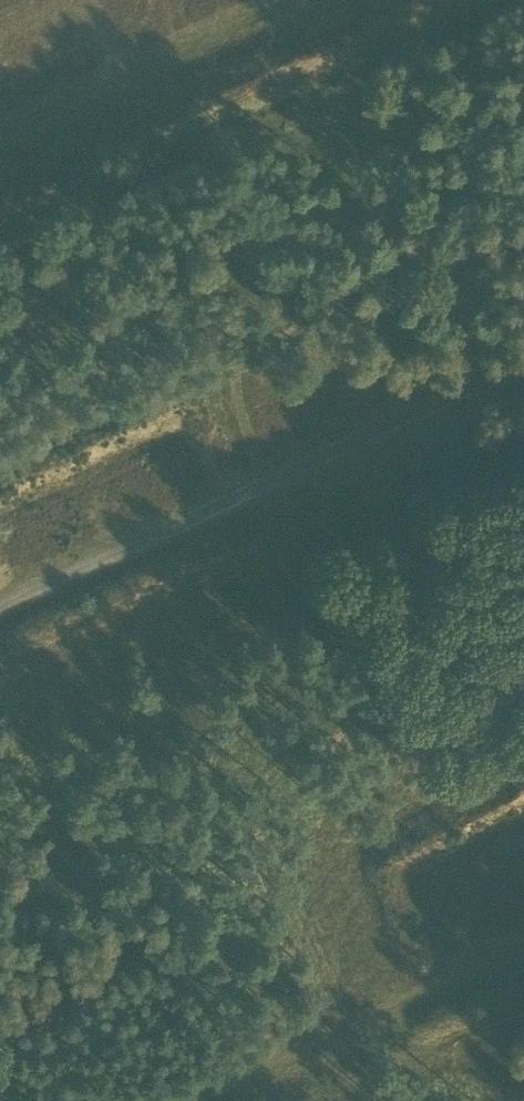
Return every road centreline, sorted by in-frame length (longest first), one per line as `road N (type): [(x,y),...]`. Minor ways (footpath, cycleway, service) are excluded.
road 1 (track): [(523,371),(0,614)]
road 2 (track): [(334,0),(0,157)]

